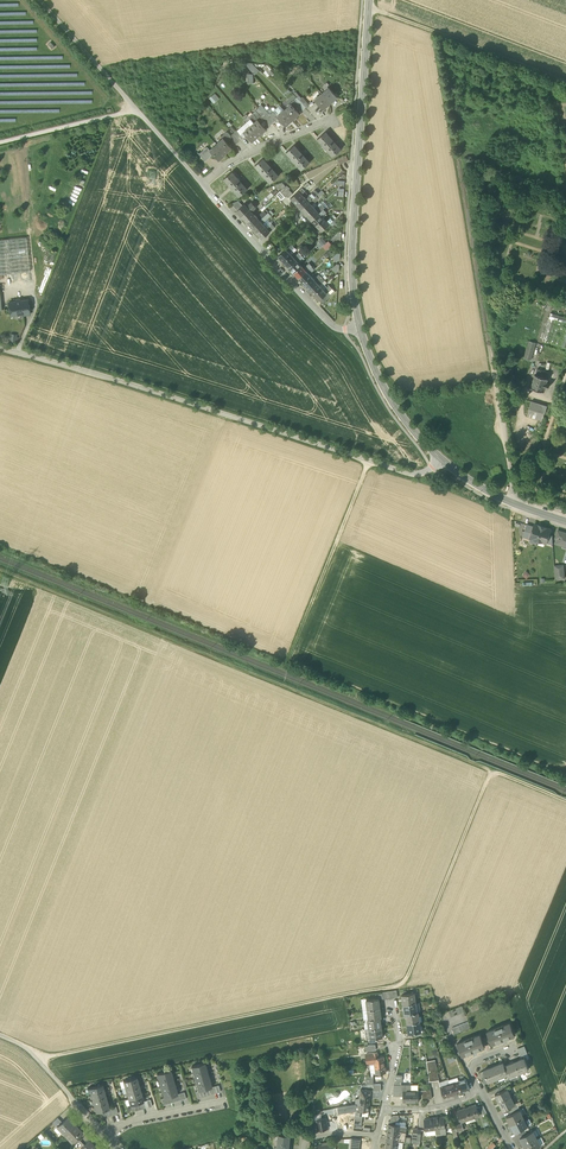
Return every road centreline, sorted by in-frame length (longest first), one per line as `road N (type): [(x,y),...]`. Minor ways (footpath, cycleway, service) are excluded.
road 1 (track): [(565,801),(491,770),(403,987),(37,1059)]
road 2 (track): [(491,770),(0,570)]
road 3 (residential): [(440,458),(414,475),(0,348)]
road 4 (tertiary): [(360,328),(352,264),(370,0)]
road 5 (unclassified): [(203,183),(40,0)]
road 6 (track): [(565,82),(363,1)]
road 7 (track): [(370,462),(290,652)]
road 8 (tertiary): [(440,458),(388,396),(360,328)]
road 9 (residential): [(203,183),(333,116)]
road 10 (tertiary): [(565,521),(489,492),(440,458)]
road 11 (residential): [(103,1136),(133,1120),(224,1101)]

